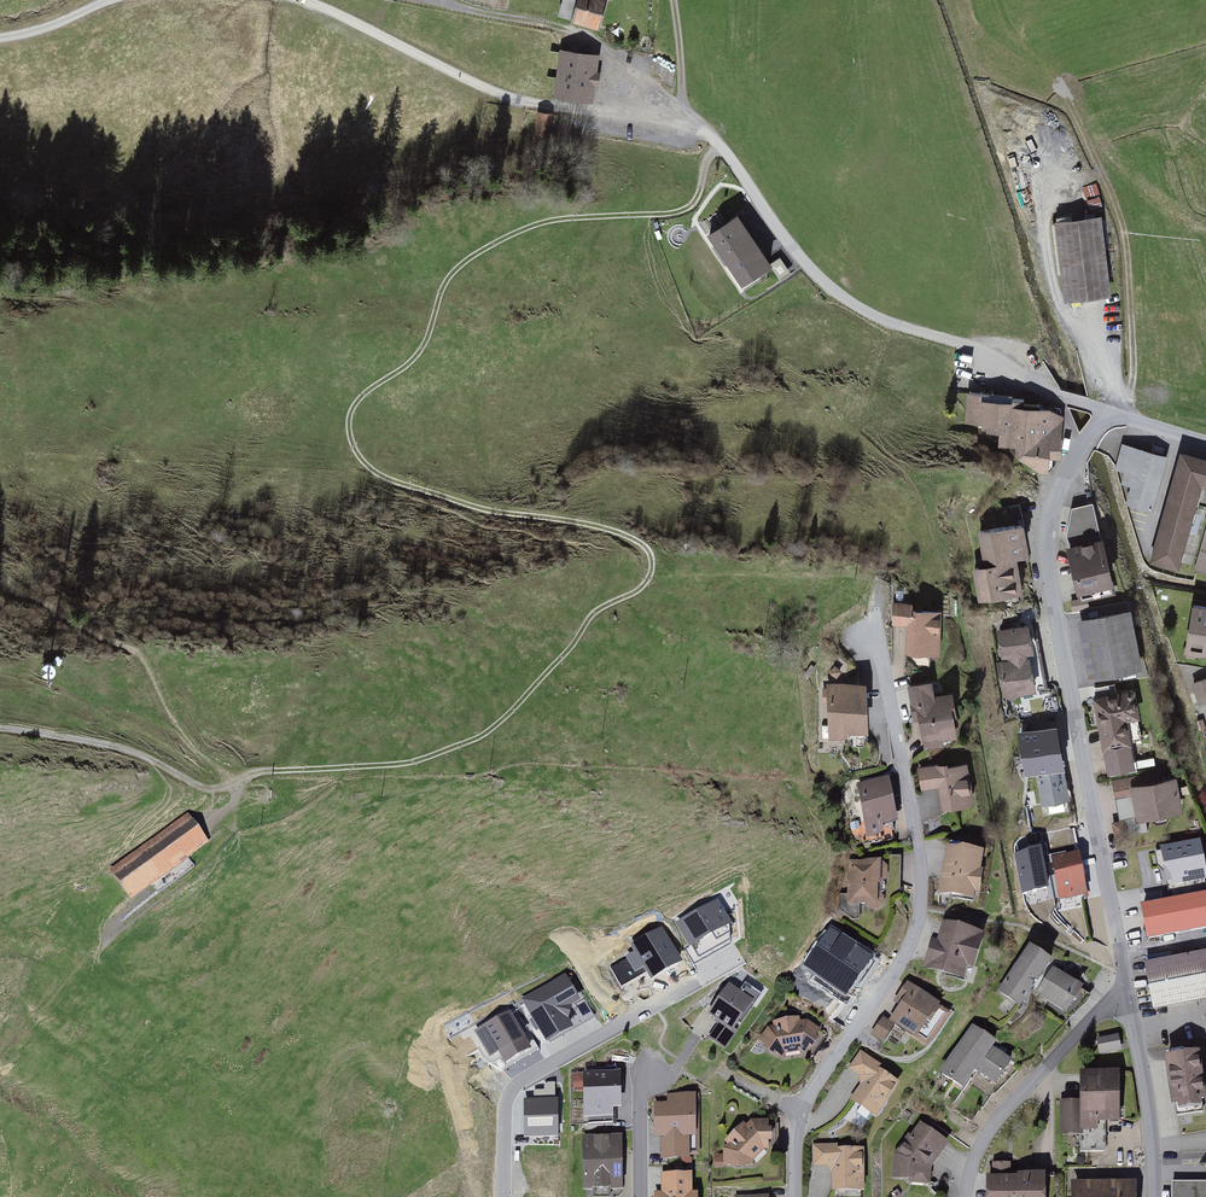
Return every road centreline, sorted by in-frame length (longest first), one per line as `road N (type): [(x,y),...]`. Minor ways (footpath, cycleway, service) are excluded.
road 1 (track): [(0,736),(110,749),(210,789),(241,777),(403,766),(485,739),(604,609),(638,592),(651,572),(645,545),(401,485),(367,464),(345,432),(360,398),(400,374),(427,334),(447,281),(506,238),(563,217),(695,206),(720,148)]
road 2 (residential): [(792,1196),(791,1114),(834,1065),(919,928),(922,872),(876,617)]
road 3 (residential): [(1109,415),(1057,499),(1051,565),(1132,1002)]
road 4 (unclassified): [(1109,415),(1073,404),(992,354),(898,326),(834,294),(696,127)]
road 5 (track): [(305,0),(490,90),(573,112),(696,127)]
road 6 (residential): [(503,1196),(504,1104),(519,1079),(741,958)]
road 7 (residential): [(1132,1002),(1109,1010),(992,1135),(967,1196)]
road 8 (residential): [(1132,1002),(1158,1196)]
road 9 (residential): [(641,1196),(641,1067)]

